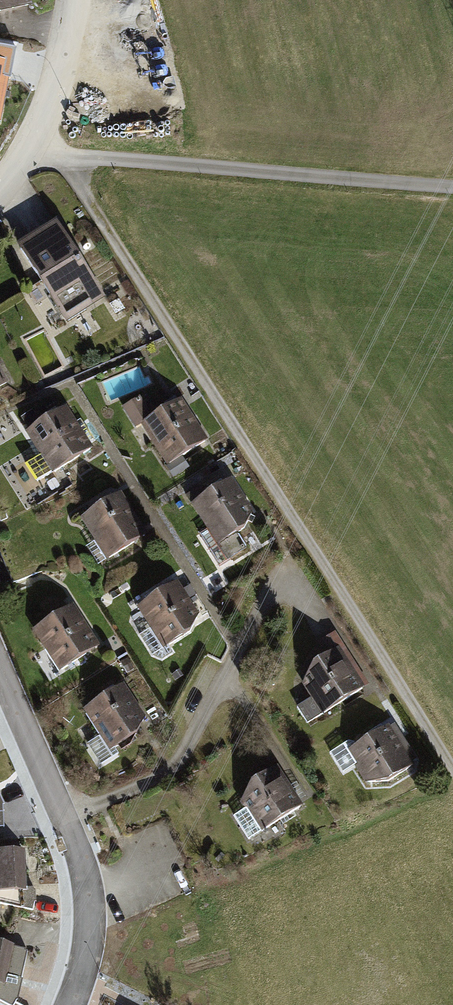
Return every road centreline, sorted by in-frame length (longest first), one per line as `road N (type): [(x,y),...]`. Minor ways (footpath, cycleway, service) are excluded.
road 1 (track): [(452,771),(60,155)]
road 2 (unclassified): [(31,143),(60,155),(452,187)]
road 3 (residential): [(67,1004),(84,930),(78,864),(0,673)]
road 4 (residential): [(31,143),(72,0)]

